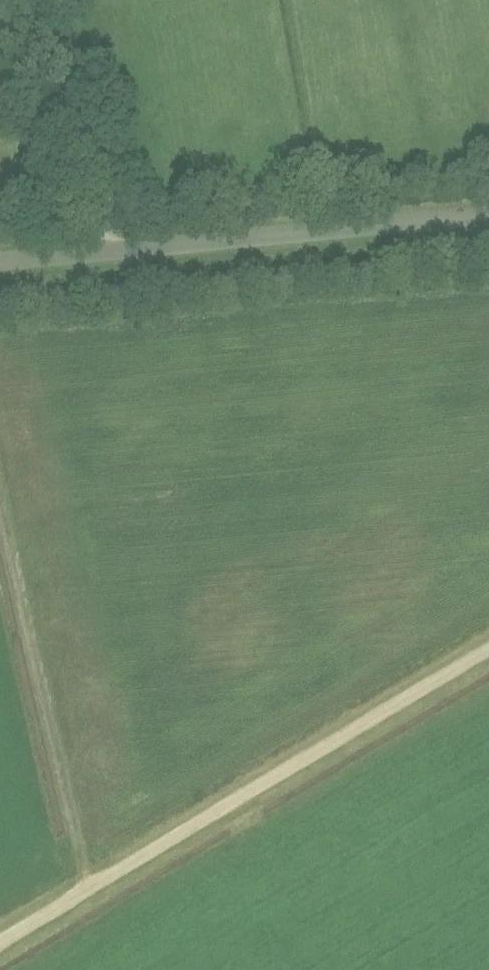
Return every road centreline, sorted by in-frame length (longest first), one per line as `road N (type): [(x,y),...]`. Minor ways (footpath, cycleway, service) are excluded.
road 1 (track): [(0,942),(488,649)]
road 2 (unclassified): [(0,261),(488,213)]

